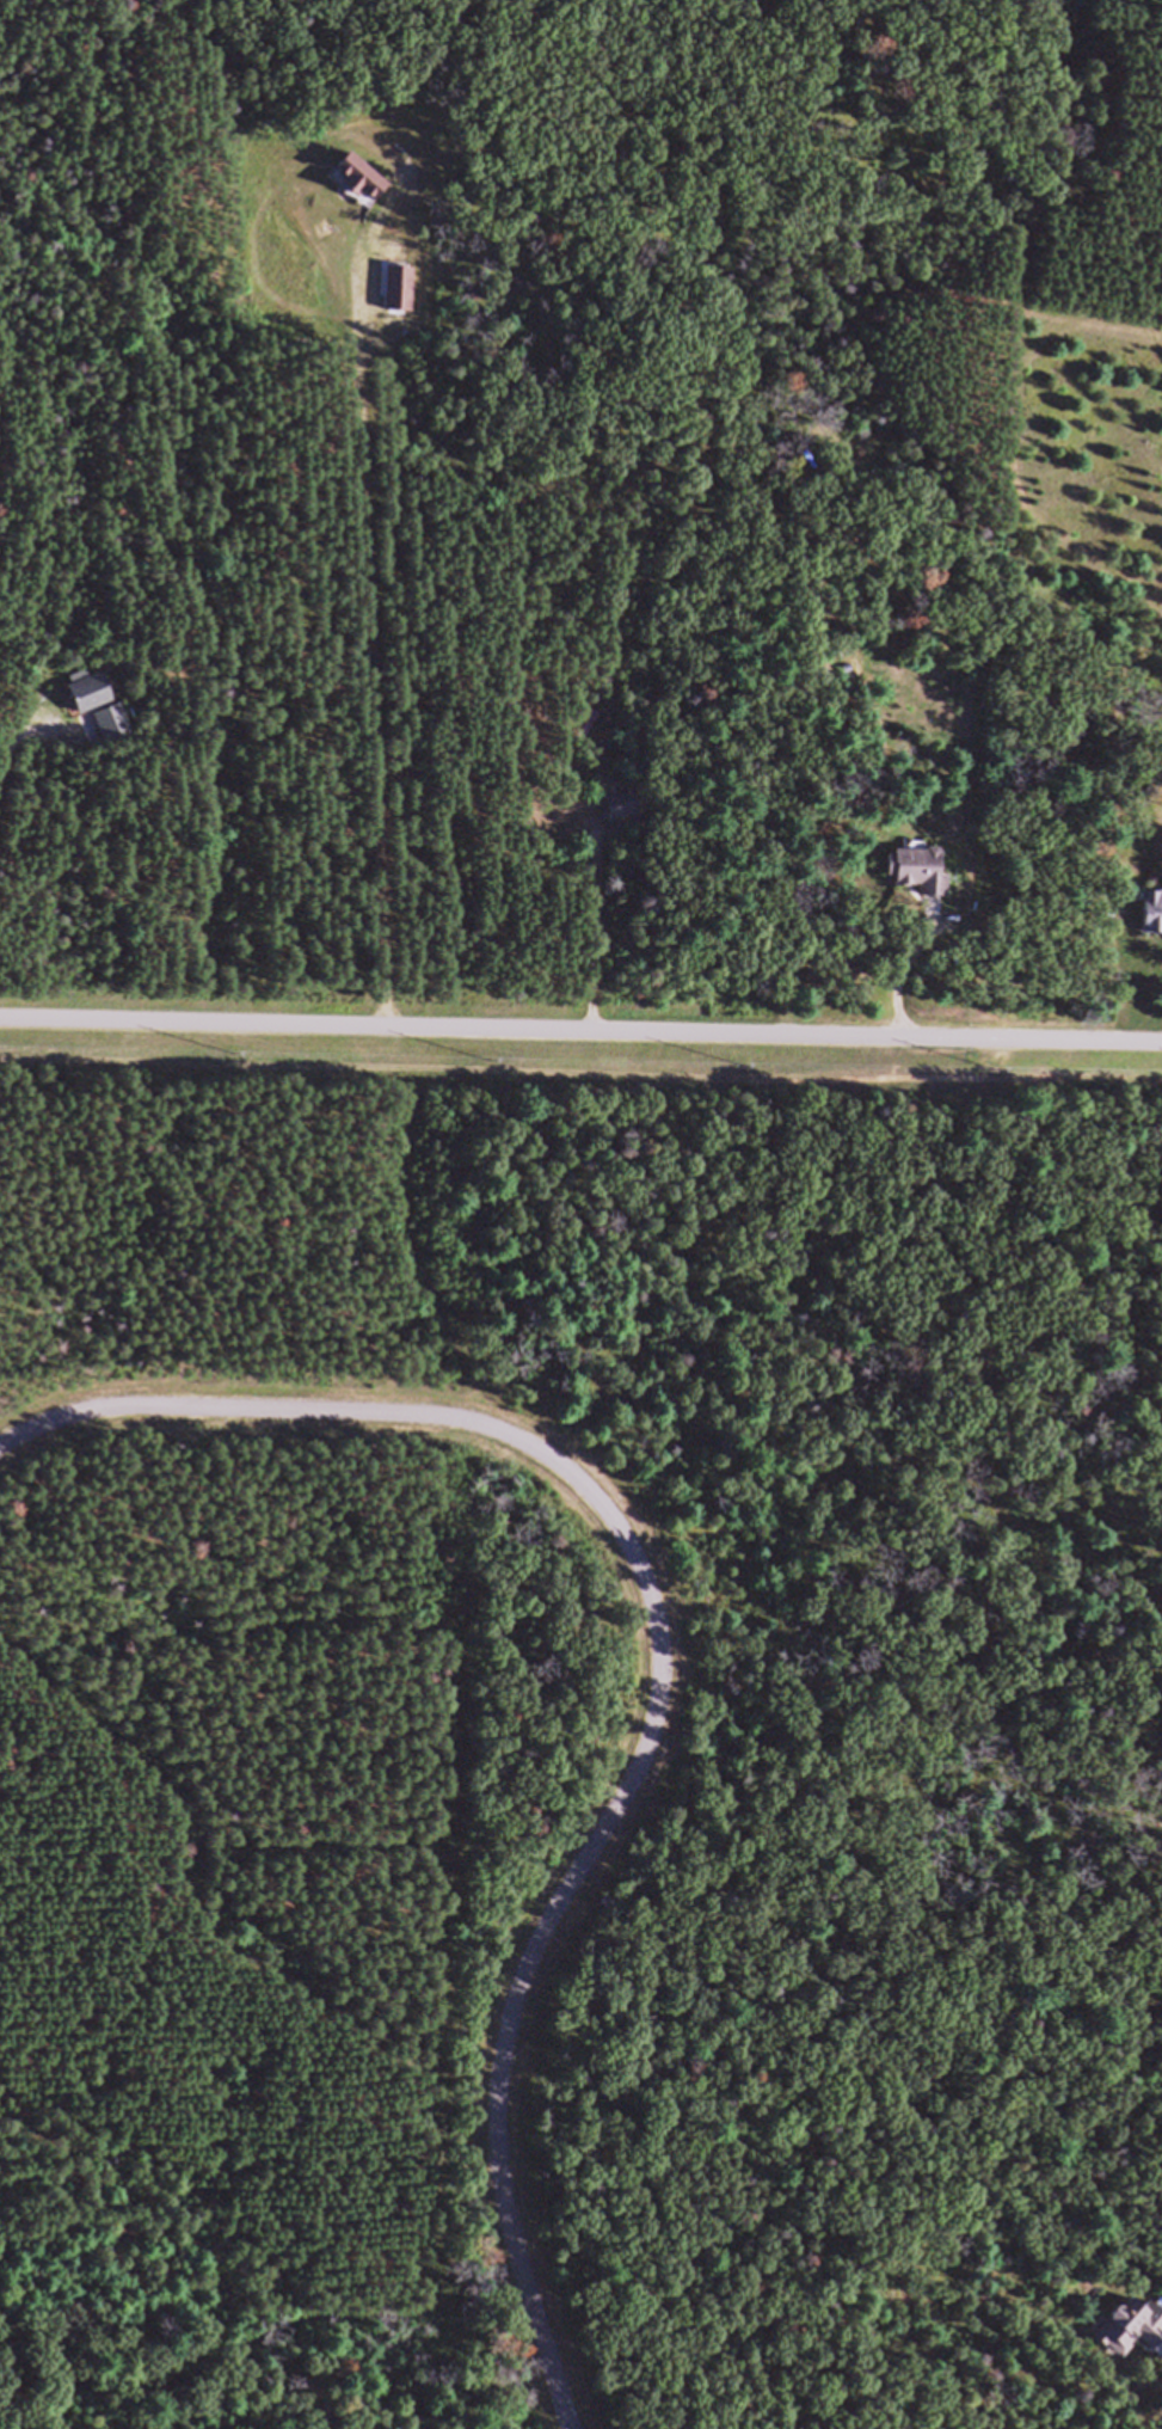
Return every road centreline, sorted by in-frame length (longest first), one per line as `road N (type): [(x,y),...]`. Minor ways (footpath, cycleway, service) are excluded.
road 1 (residential): [(572,2428),(506,2184),(503,2104),(516,2004),(553,1904),(662,1747),(674,1683),(669,1623),(633,1542),(530,1440),(450,1423),(72,1422),(0,1450)]
road 2 (residential): [(1161,1038),(0,1008)]

